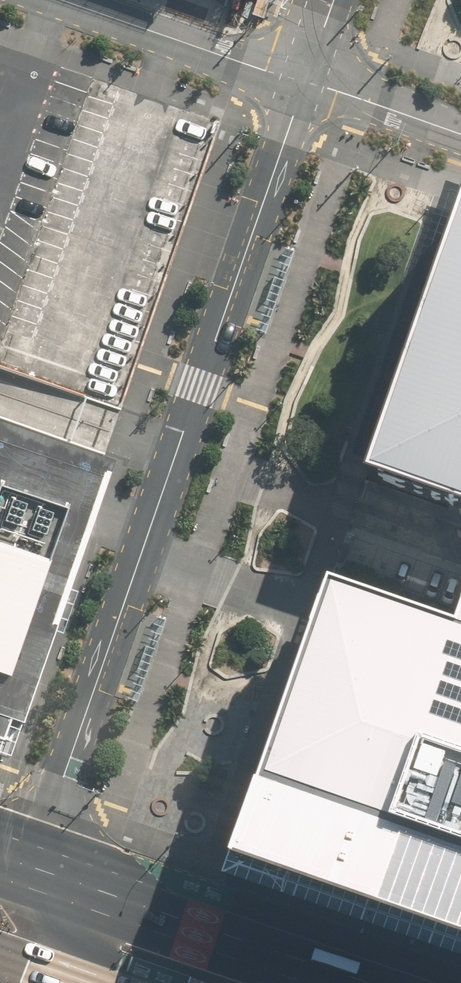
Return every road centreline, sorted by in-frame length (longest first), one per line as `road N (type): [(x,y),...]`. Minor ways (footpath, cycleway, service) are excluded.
road 1 (tertiary): [(30,869),(310,80)]
road 2 (primary): [(30,869),(369,982)]
road 3 (tertiary): [(310,80),(76,0)]
road 4 (tertiary): [(460,133),(310,80)]
road 5 (residential): [(460,544),(338,503)]

